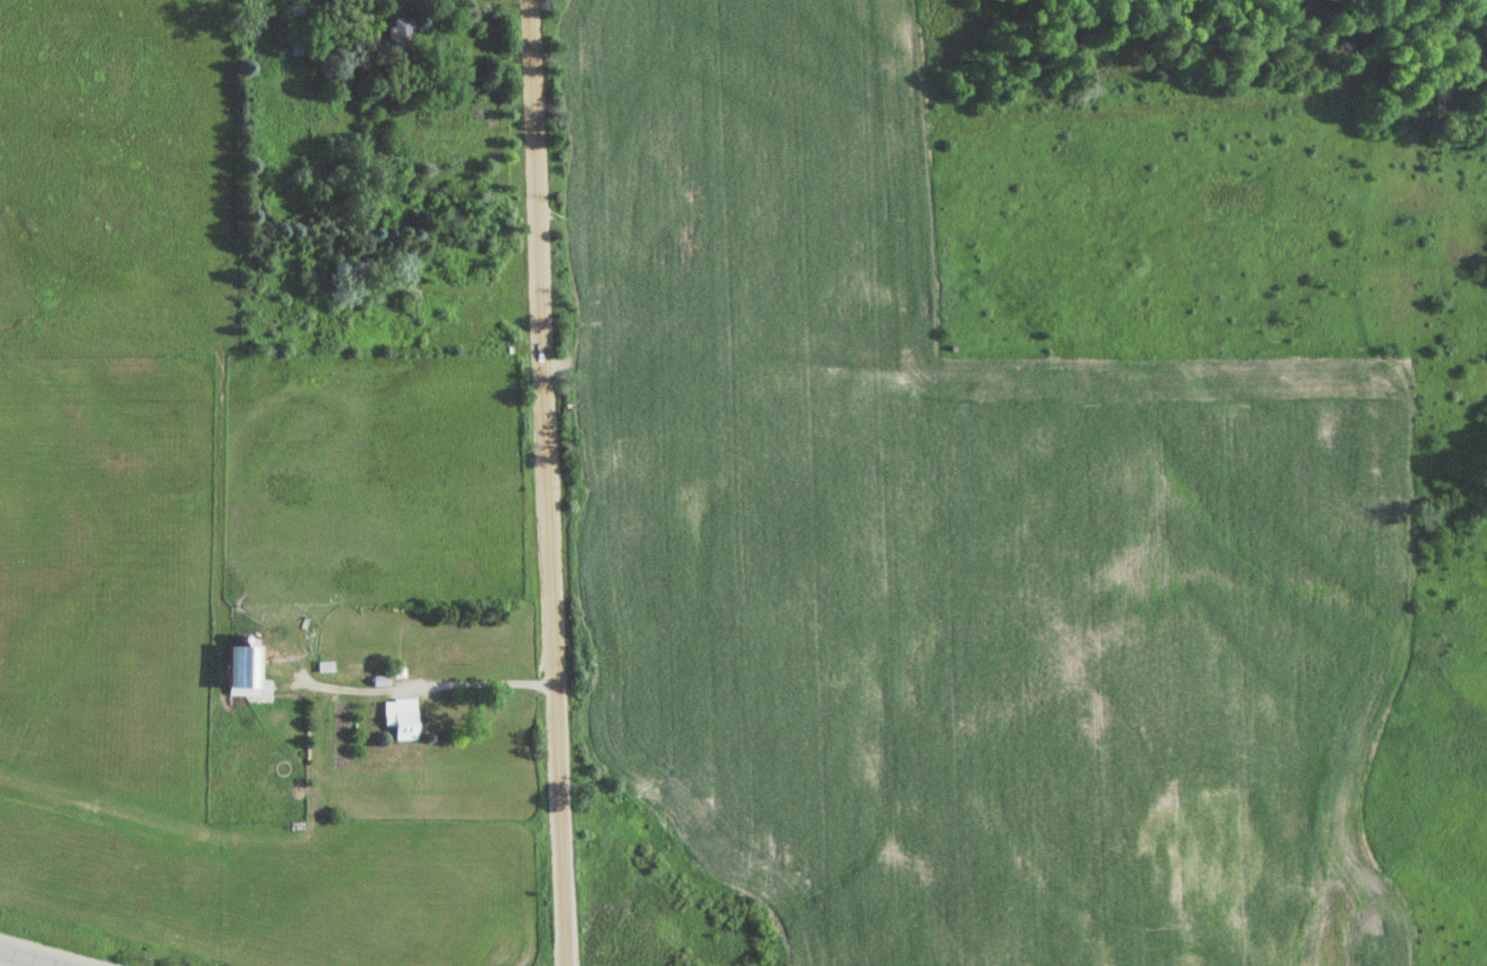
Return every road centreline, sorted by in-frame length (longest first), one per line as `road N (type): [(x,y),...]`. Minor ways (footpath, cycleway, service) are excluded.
road 1 (residential): [(569,965),(532,0)]

